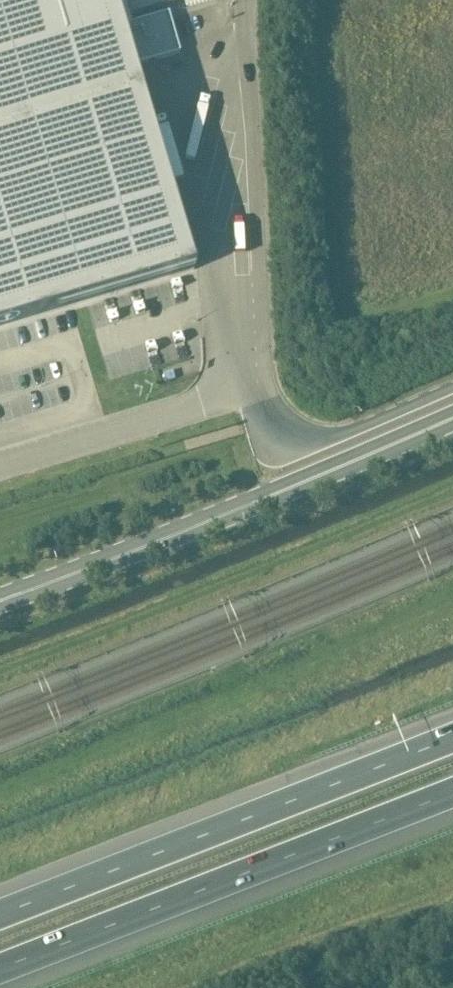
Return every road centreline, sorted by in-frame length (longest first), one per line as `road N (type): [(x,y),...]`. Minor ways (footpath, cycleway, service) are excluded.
road 1 (secondary): [(0,603),(452,421)]
road 2 (motorway): [(452,737),(0,914)]
road 3 (motorway): [(0,968),(452,792)]

